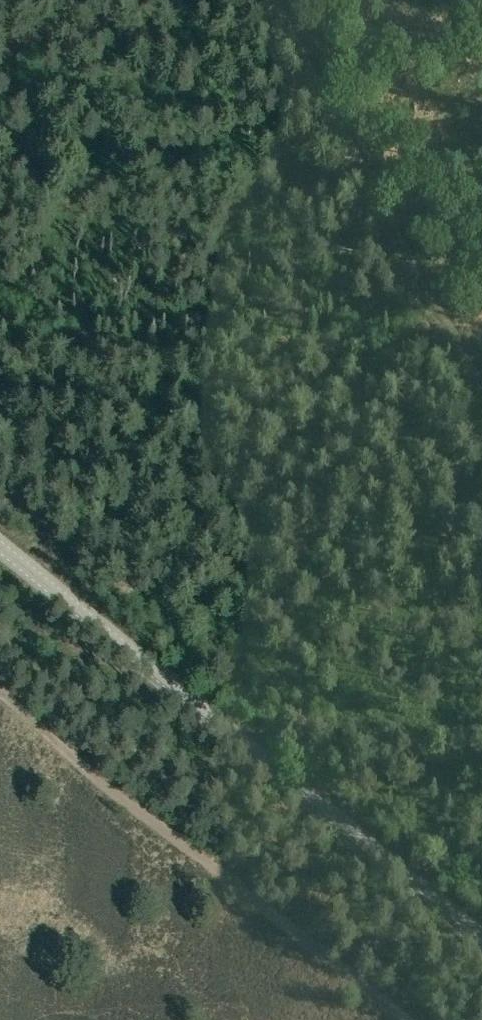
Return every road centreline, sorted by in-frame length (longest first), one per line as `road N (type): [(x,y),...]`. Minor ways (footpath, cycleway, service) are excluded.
road 1 (unclassified): [(481,941),(0,548)]
road 2 (track): [(0,694),(408,1019)]
road 3 (track): [(277,0),(481,366)]

